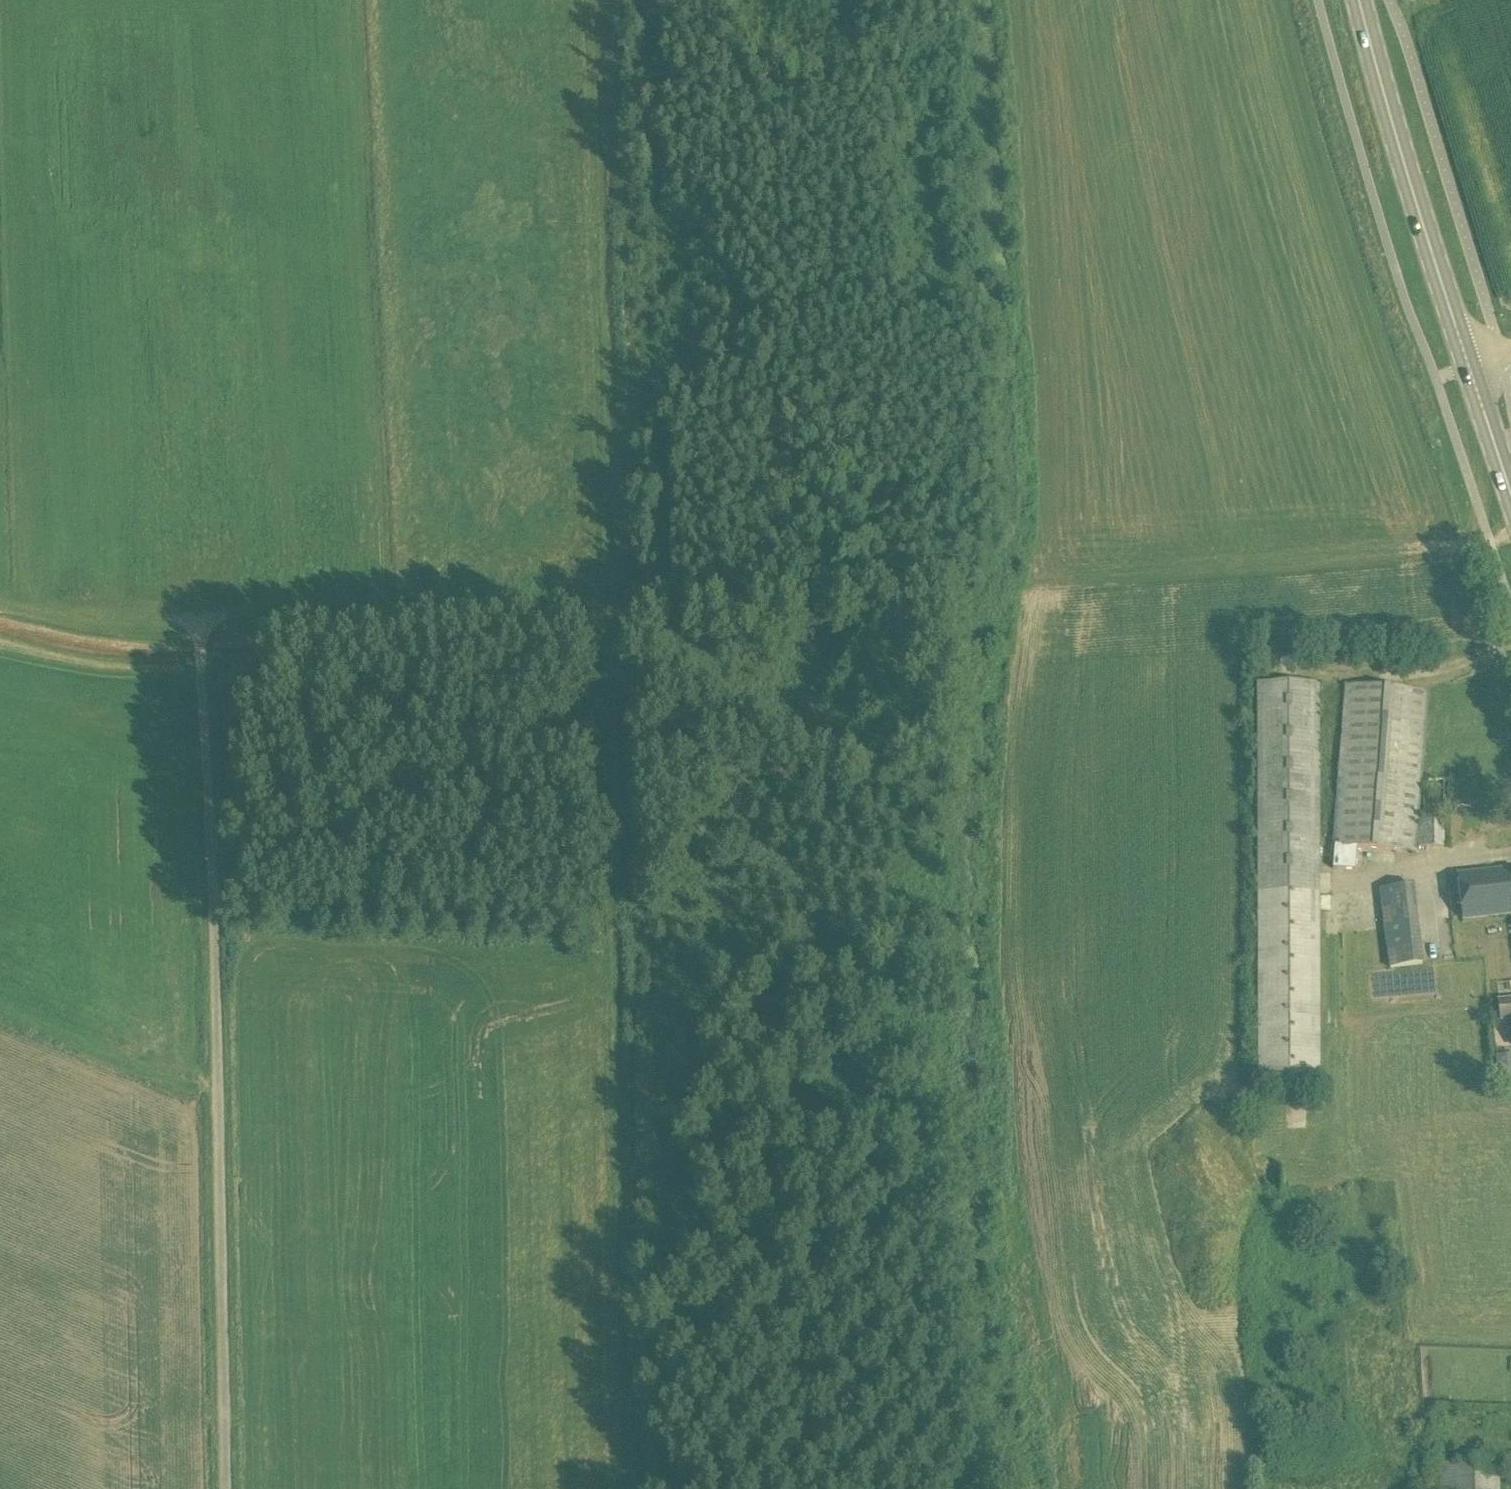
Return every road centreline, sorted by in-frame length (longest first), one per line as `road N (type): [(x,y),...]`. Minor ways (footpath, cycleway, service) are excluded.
road 1 (unclassified): [(231,1488),(202,619)]
road 2 (primary): [(1474,375),(1366,0)]
road 3 (track): [(0,687),(151,751),(209,764)]

